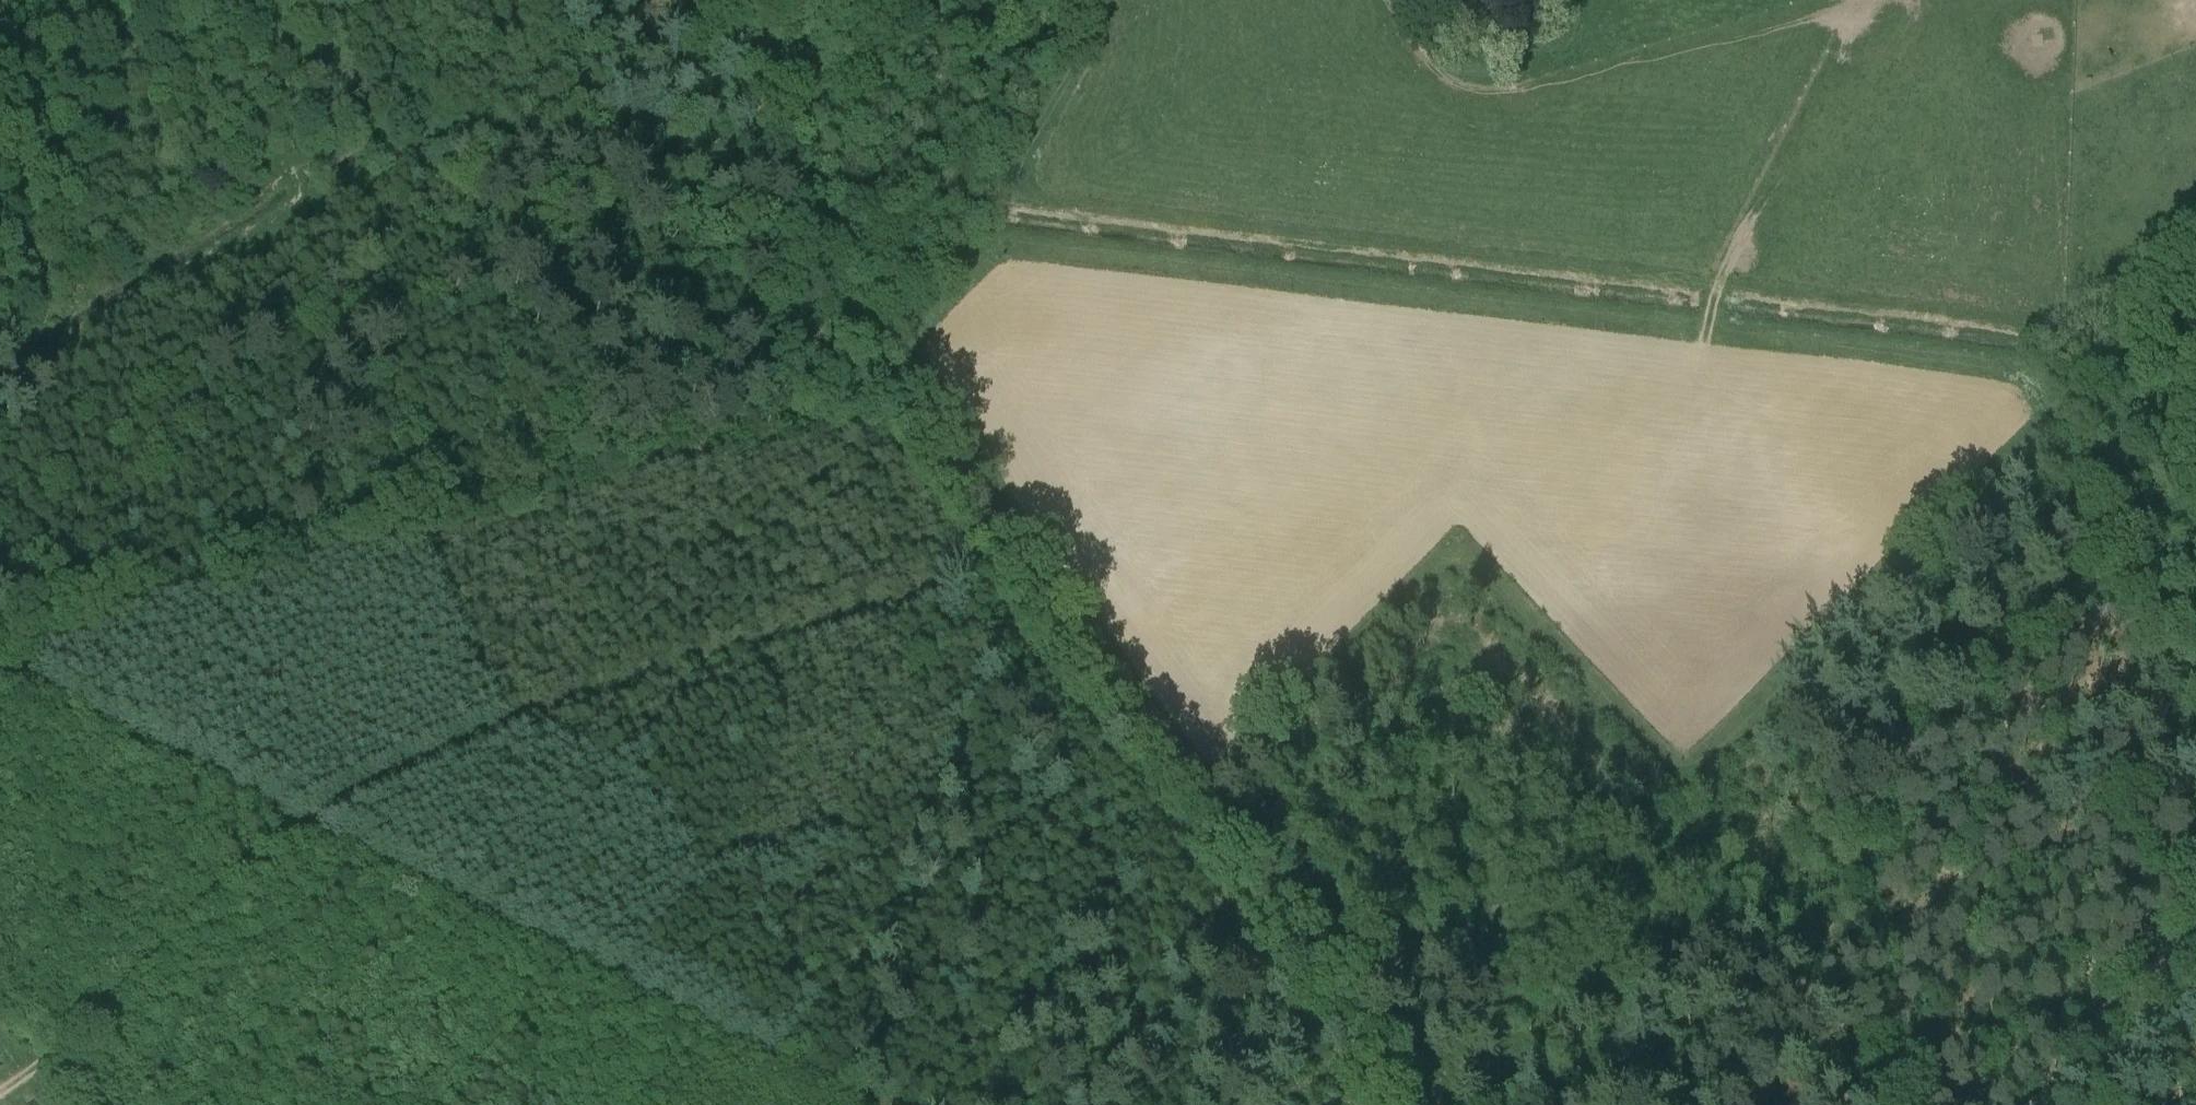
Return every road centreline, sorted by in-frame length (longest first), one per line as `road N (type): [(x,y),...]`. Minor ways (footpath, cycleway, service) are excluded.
road 1 (track): [(859,1104),(299,827),(197,909),(0,1092)]
road 2 (track): [(2195,948),(2035,1104)]

